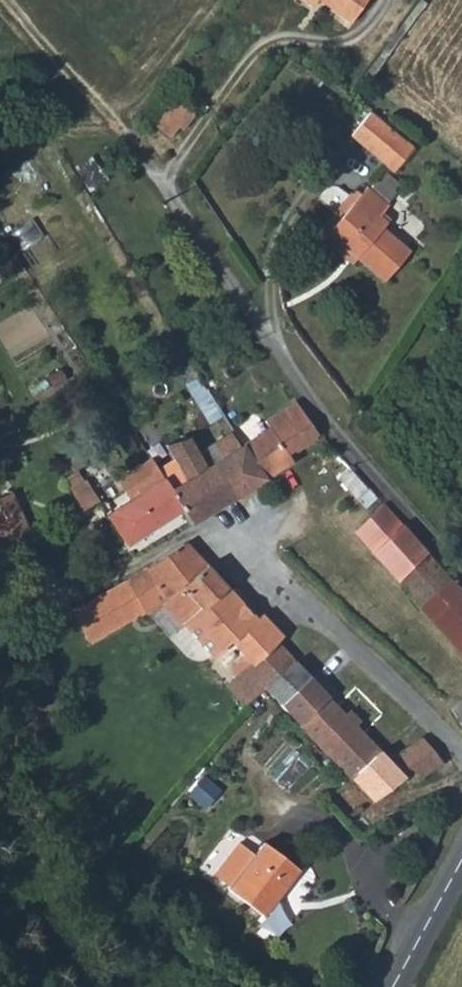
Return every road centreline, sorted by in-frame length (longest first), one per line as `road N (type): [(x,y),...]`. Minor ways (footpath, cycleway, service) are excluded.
road 1 (tertiary): [(392,986),(461,858)]

